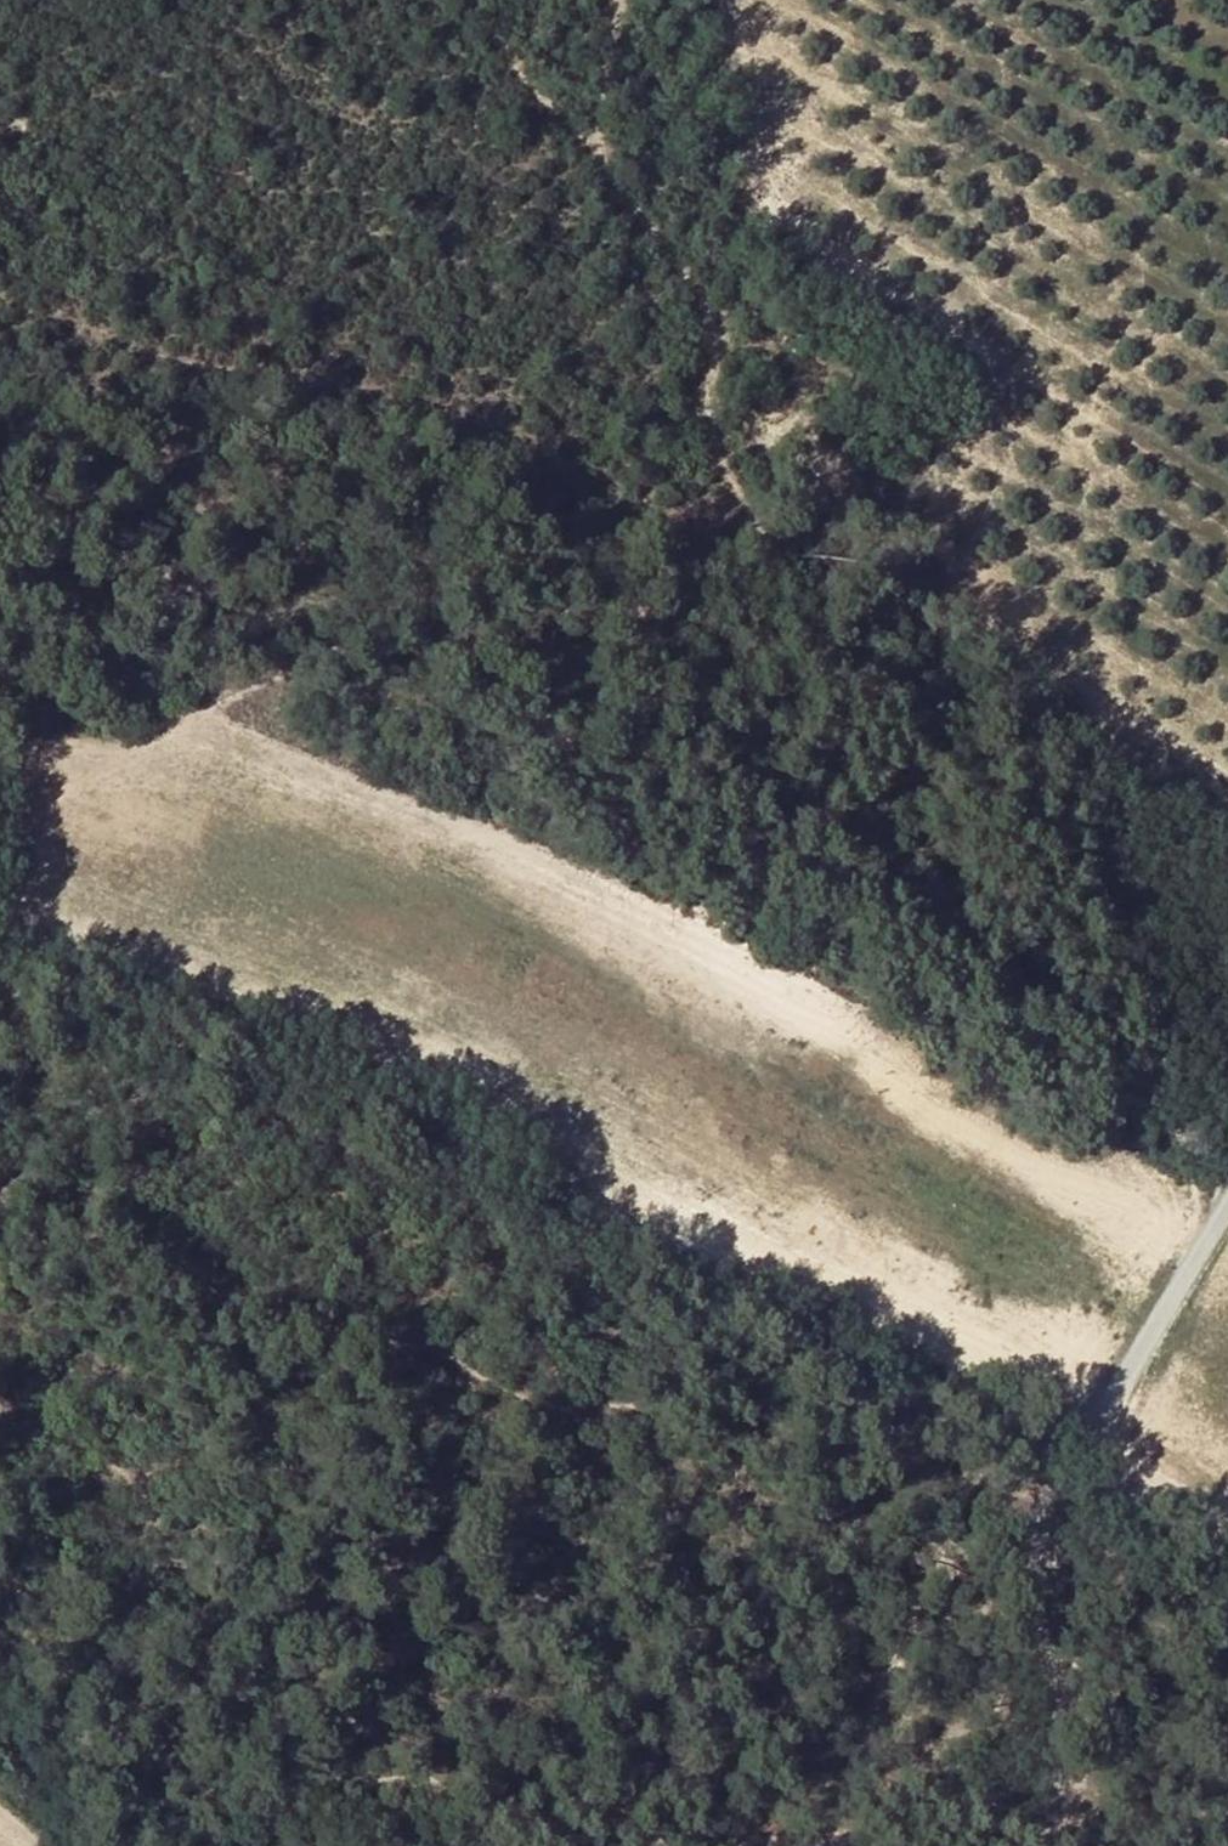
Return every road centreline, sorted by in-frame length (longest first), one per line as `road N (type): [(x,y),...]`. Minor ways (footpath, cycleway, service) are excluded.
road 1 (unclassified): [(1033,1845),(1009,1698),(1008,1622),(1039,1525),(1227,1204)]

